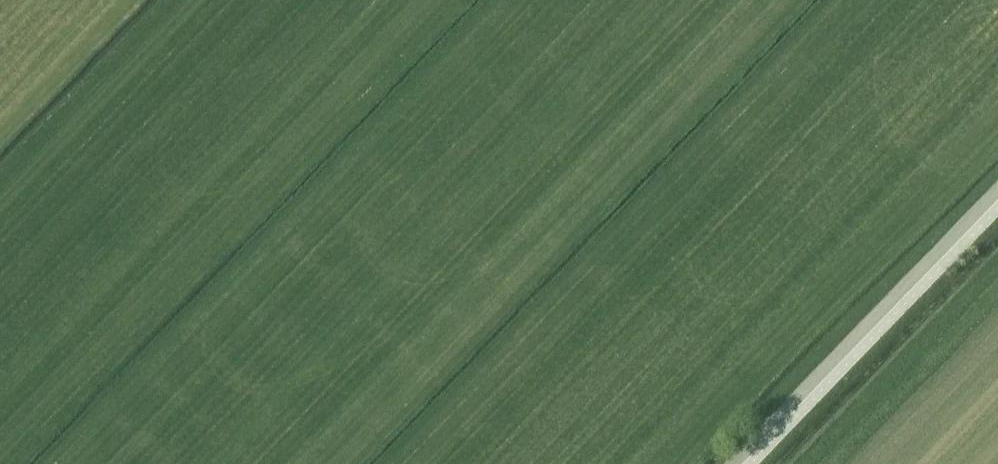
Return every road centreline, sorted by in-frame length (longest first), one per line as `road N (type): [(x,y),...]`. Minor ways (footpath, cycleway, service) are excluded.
road 1 (track): [(737,463),(997,193)]

